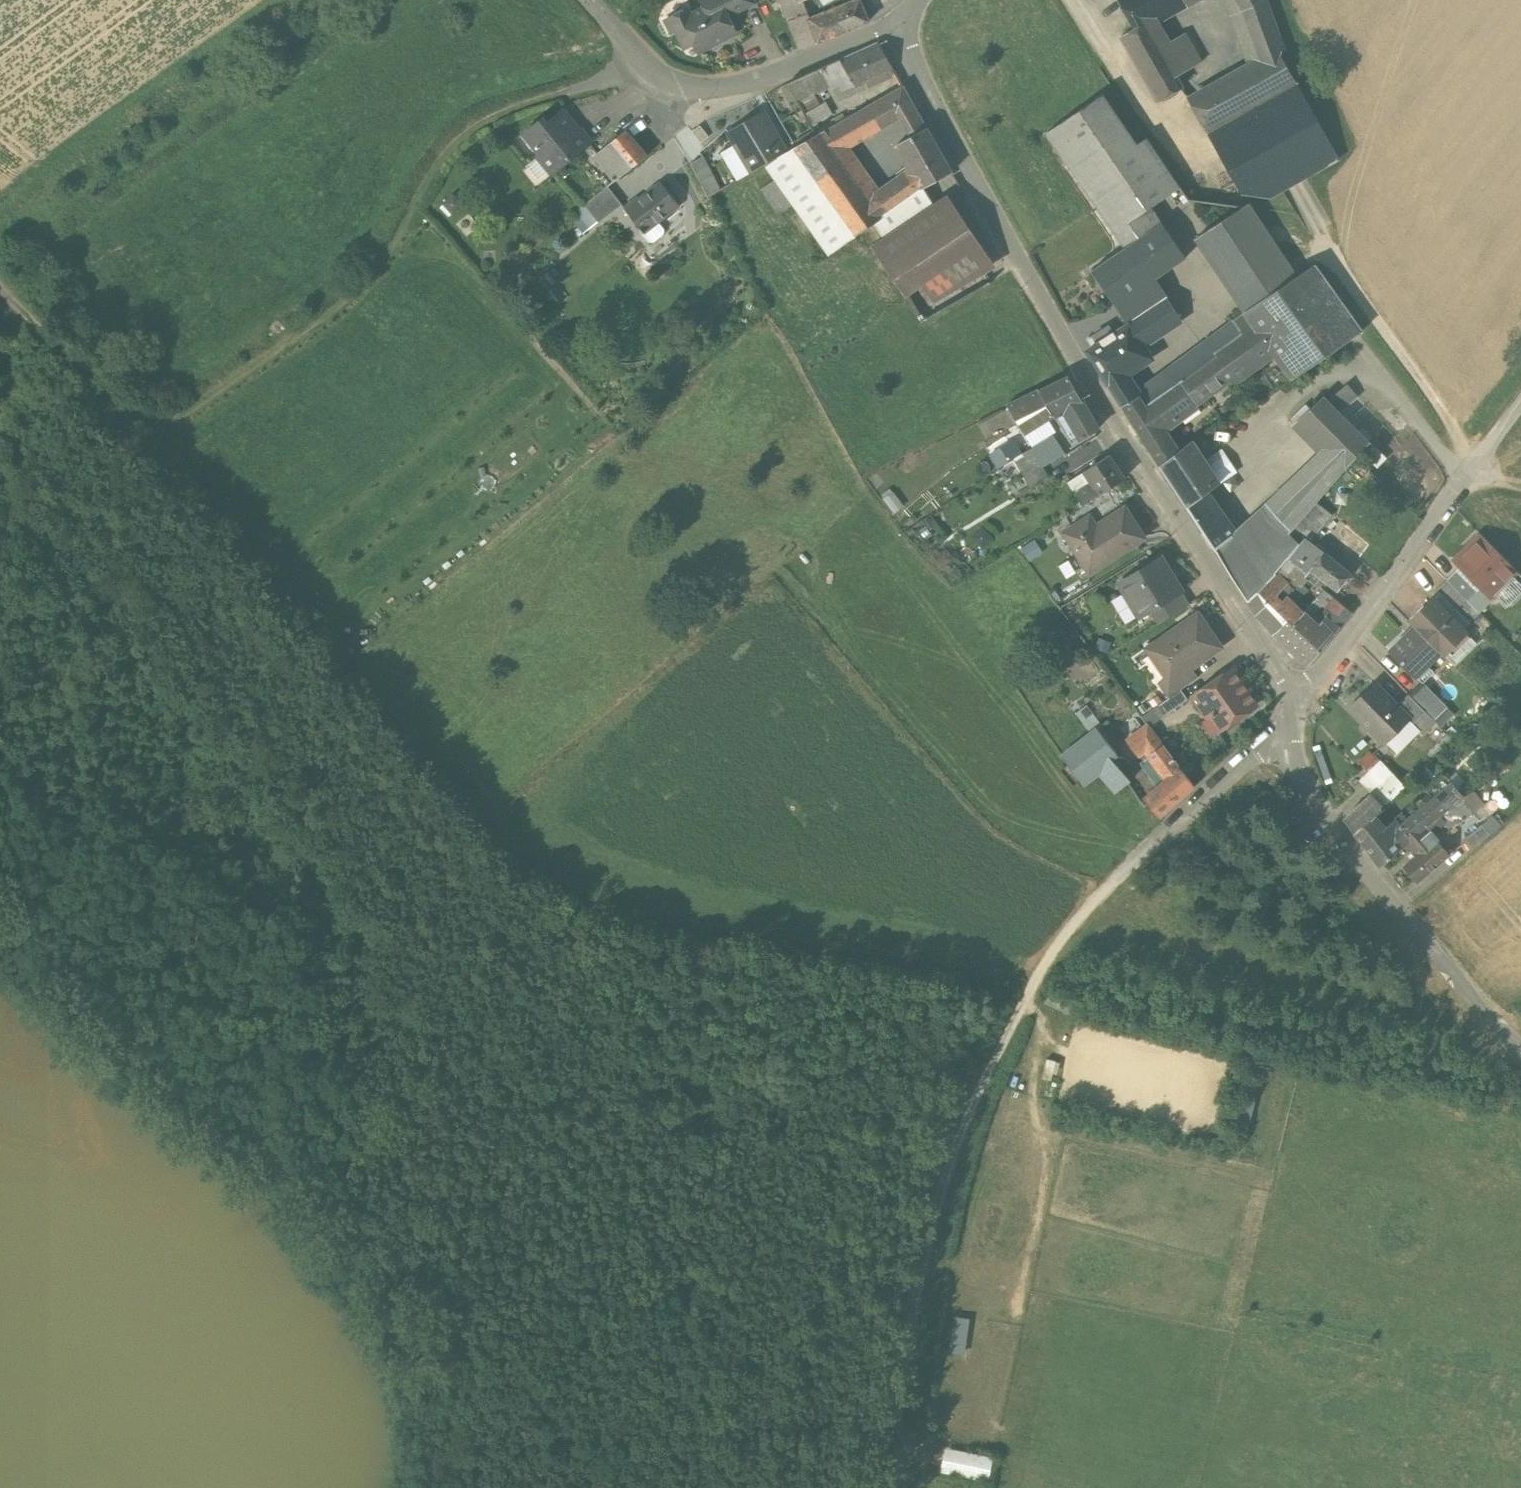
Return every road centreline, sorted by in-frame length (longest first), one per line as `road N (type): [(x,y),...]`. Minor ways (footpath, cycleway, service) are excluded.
road 1 (residential): [(1305,702),(1030,284),(900,24)]
road 2 (track): [(891,1487),(920,1288),(944,1193),(995,1061),(1093,899)]
road 3 (unclassified): [(1520,1051),(1352,854),(1285,737)]
road 4 (residential): [(1305,702),(1520,404)]
road 5 (unclassified): [(586,0),(643,62),(679,86),(731,87),(900,24)]
road 6 (residential): [(1093,899),(1285,737)]

